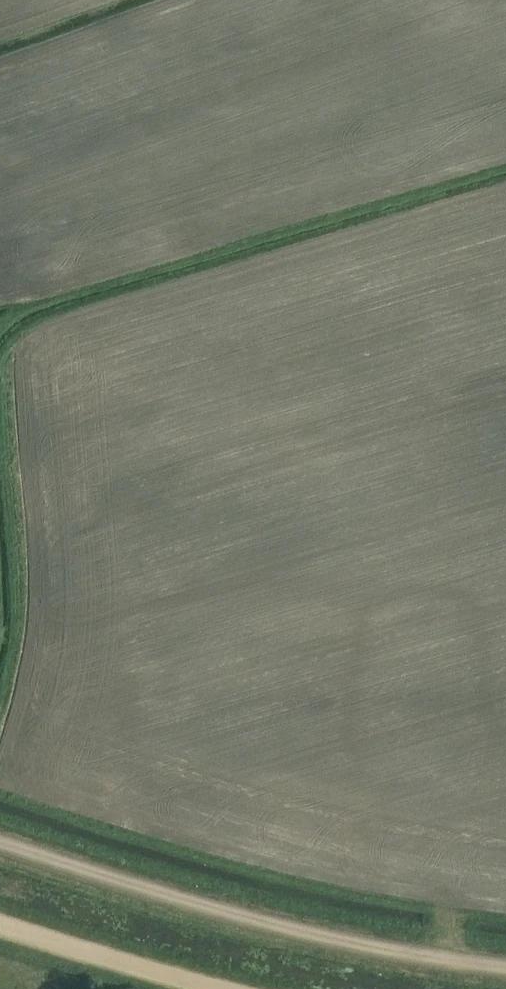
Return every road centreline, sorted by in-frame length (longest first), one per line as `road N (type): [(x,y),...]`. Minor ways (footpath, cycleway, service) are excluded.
road 1 (track): [(505,963),(415,954),(0,846)]
road 2 (track): [(0,926),(218,988)]

